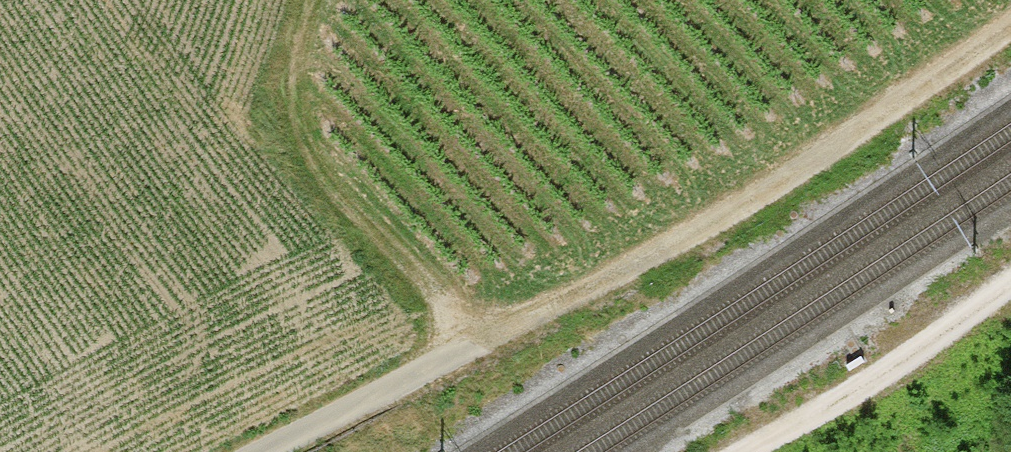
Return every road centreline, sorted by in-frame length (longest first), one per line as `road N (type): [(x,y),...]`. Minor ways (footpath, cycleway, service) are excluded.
road 1 (track): [(456,358),(793,177),(1010,33)]
road 2 (track): [(313,0),(295,117),(313,168),(439,303),(456,358)]
road 3 (track): [(1010,279),(815,417),(750,451)]
road 4 (track): [(256,451),(456,358)]

